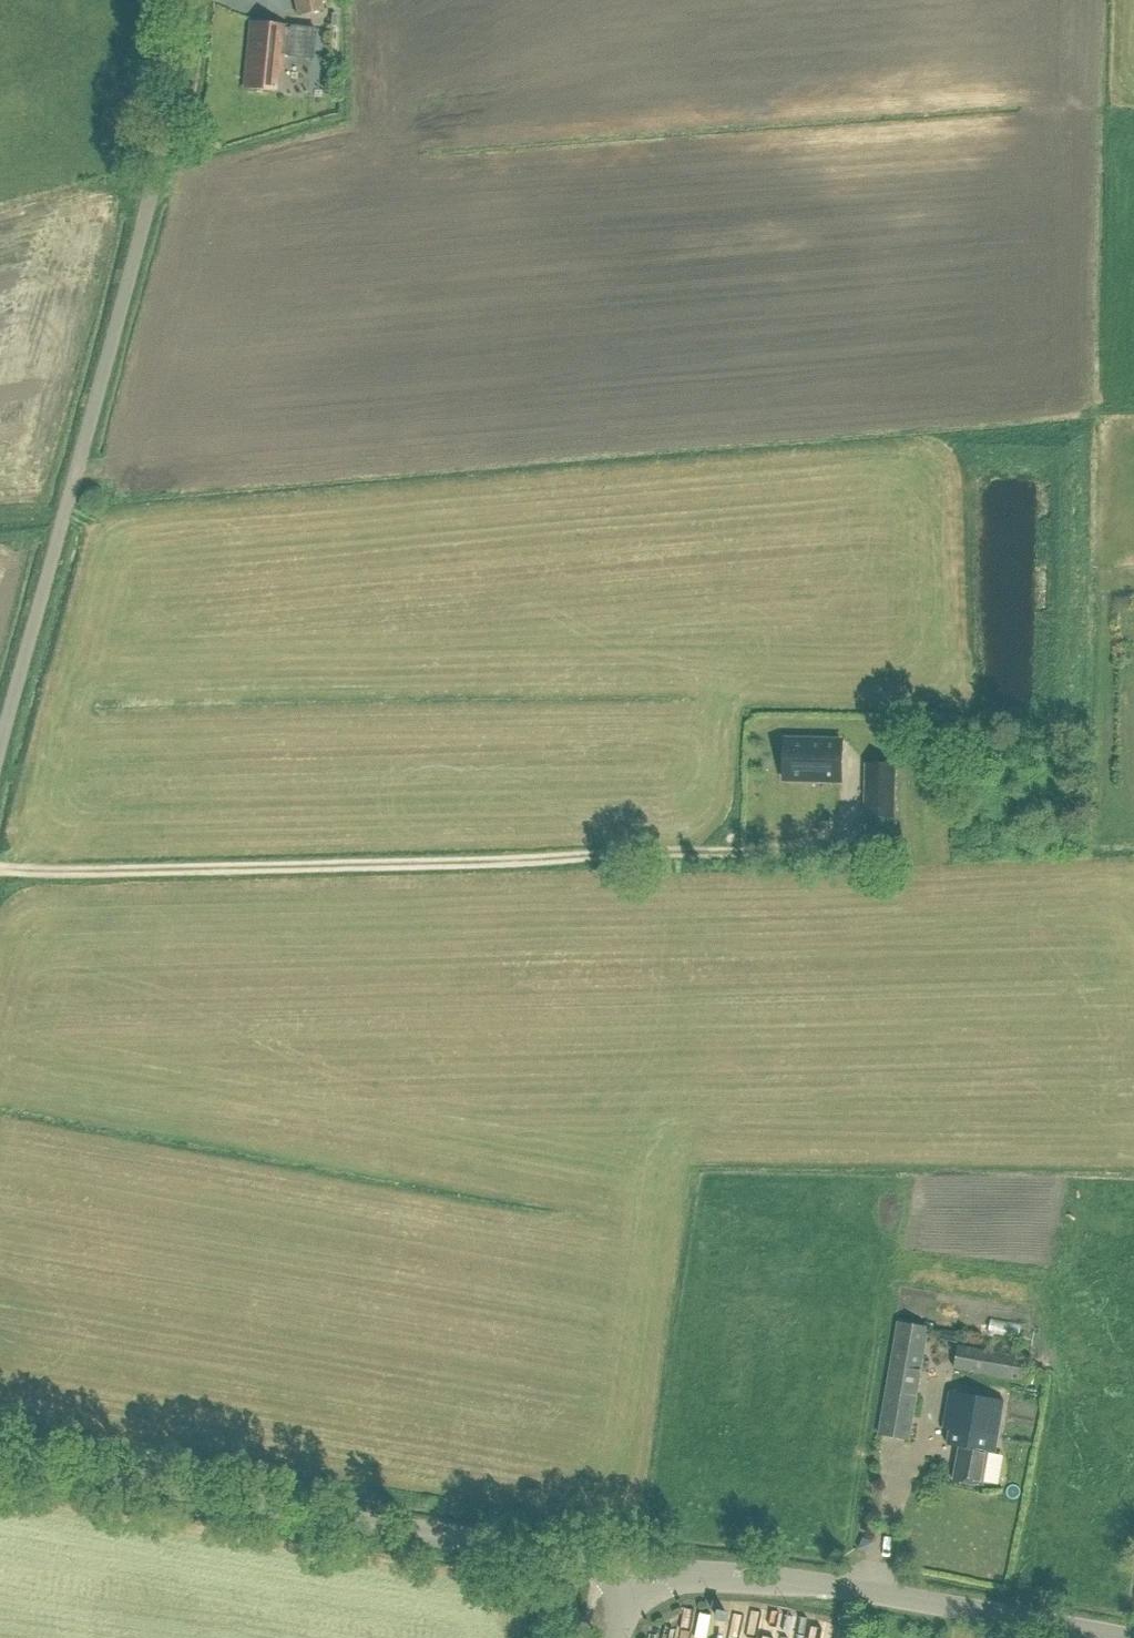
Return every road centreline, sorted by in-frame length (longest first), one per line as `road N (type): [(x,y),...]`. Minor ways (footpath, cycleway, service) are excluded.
road 1 (track): [(0,869),(788,850),(836,839),(851,827)]
road 2 (unclassified): [(0,761),(172,98),(185,0)]
road 3 (tertiary): [(635,1567),(0,1455)]
road 4 (tertiary): [(1123,1637),(806,1581),(635,1567)]

